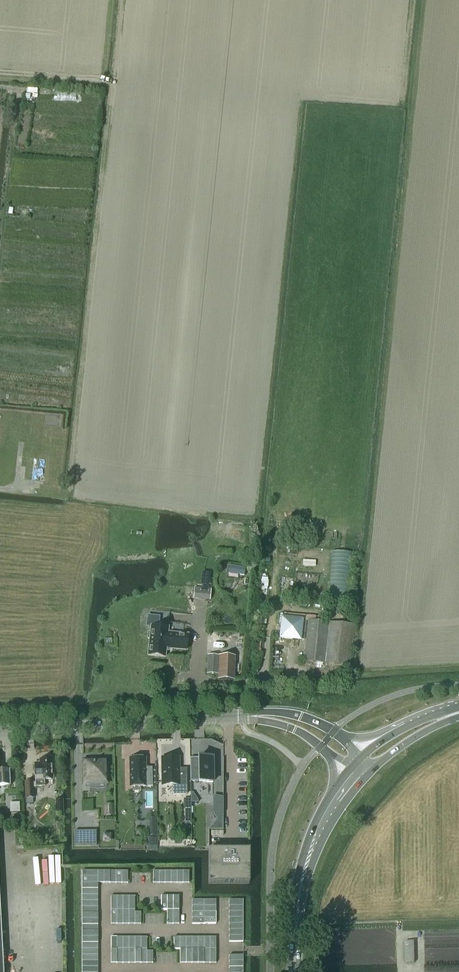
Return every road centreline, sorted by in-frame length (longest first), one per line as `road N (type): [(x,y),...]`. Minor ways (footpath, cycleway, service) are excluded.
road 1 (tertiary): [(0,730),(250,716)]
road 2 (primary): [(295,971),(298,900),(317,836)]
road 3 (tertiary): [(365,765),(320,724),(286,713),(250,716)]
road 4 (track): [(191,688),(315,679)]
road 5 (tertiary): [(250,716),(296,730),(355,777)]

